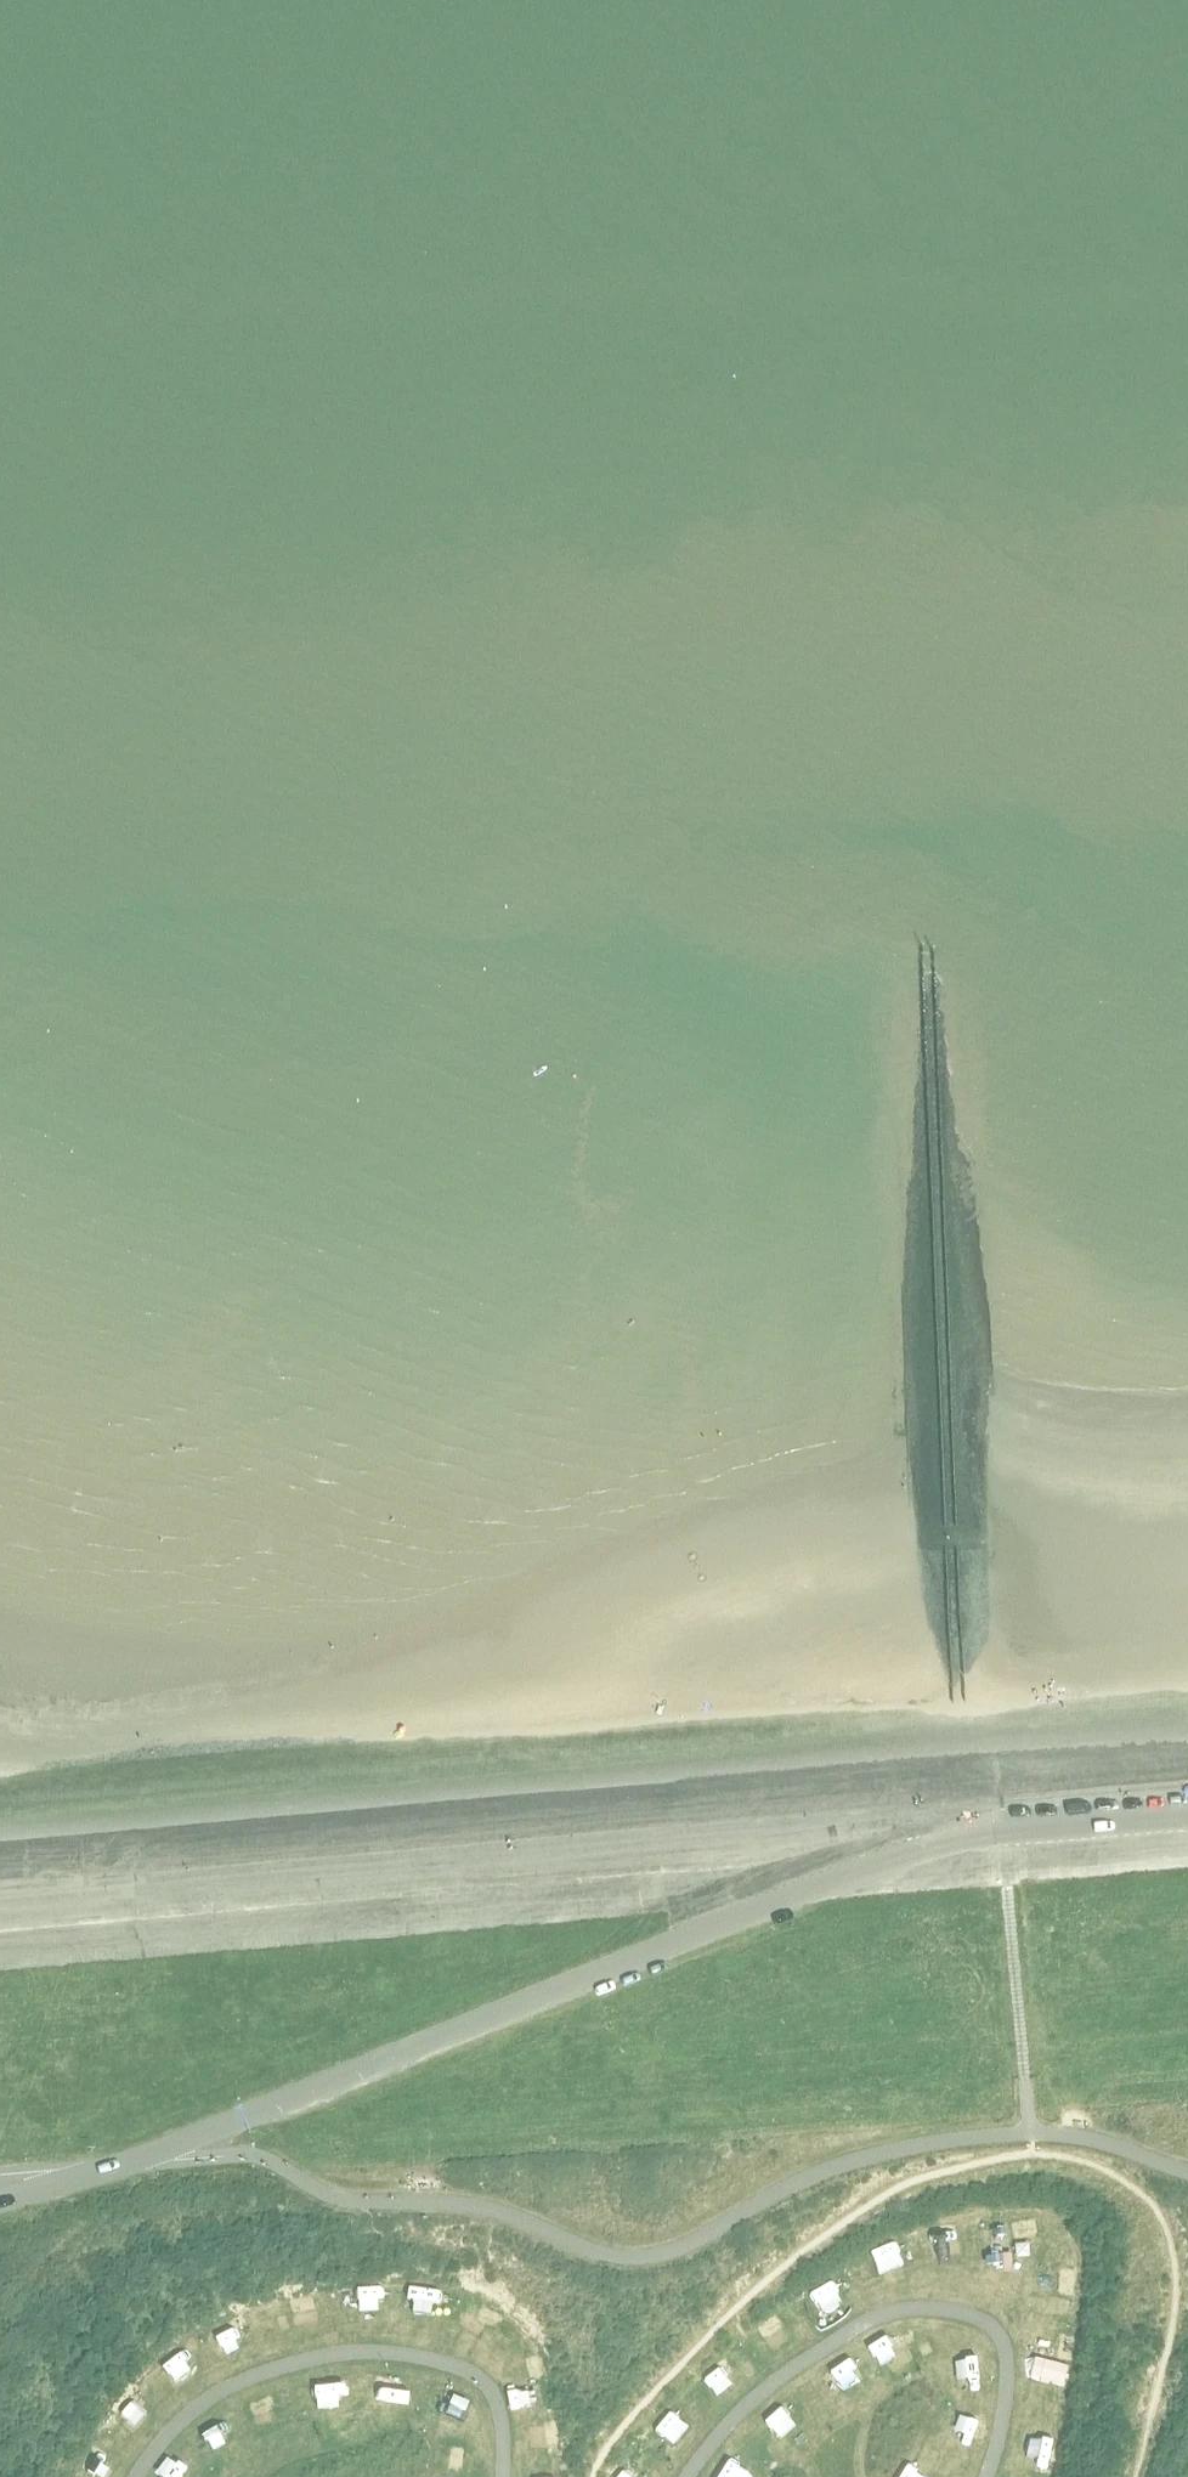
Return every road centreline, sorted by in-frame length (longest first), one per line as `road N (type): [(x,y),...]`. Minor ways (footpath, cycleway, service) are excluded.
road 1 (unclassified): [(0,2213),(859,1869),(1000,1833),(1187,1819)]

